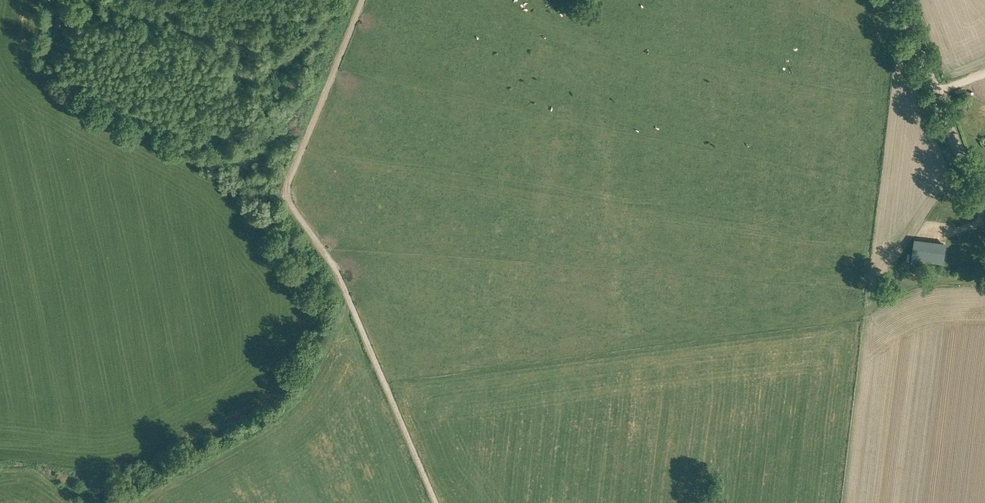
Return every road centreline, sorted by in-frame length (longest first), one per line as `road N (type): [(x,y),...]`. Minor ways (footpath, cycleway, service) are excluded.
road 1 (tertiary): [(984,212),(899,0)]

